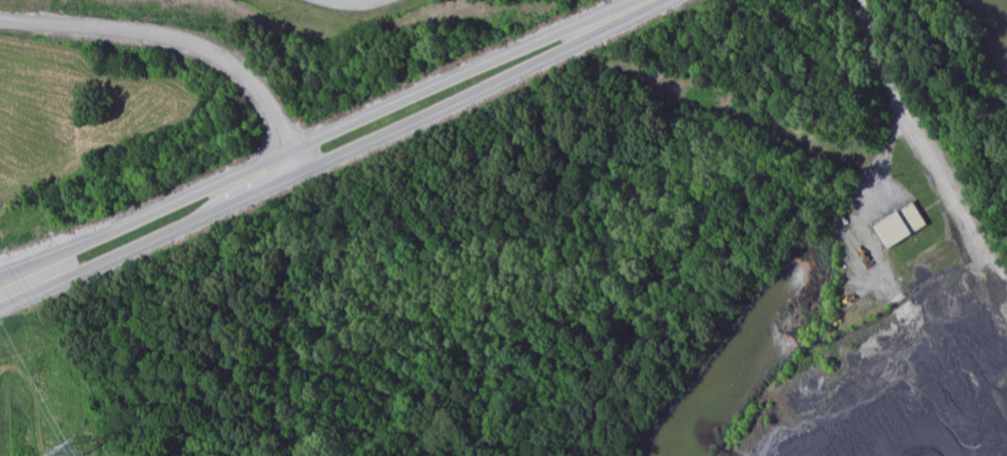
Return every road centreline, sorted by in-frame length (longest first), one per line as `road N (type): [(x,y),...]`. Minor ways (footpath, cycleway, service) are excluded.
road 1 (primary): [(0,307),(666,0)]
road 2 (primary): [(645,0),(0,288)]
road 3 (residential): [(290,156),(257,89),(212,54),(144,34),(0,21)]

